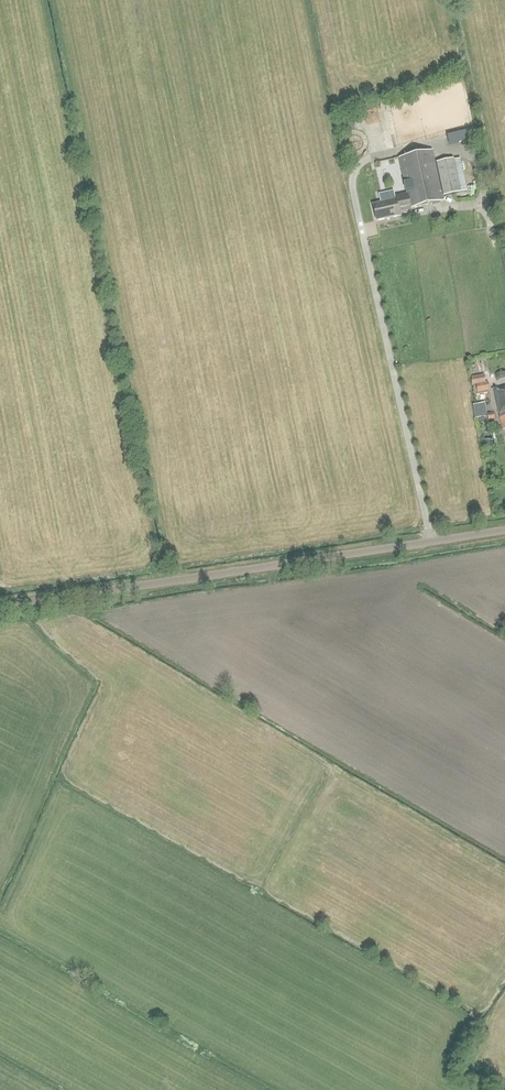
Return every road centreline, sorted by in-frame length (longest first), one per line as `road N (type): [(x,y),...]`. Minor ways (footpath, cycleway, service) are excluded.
road 1 (residential): [(0,605),(504,531)]

